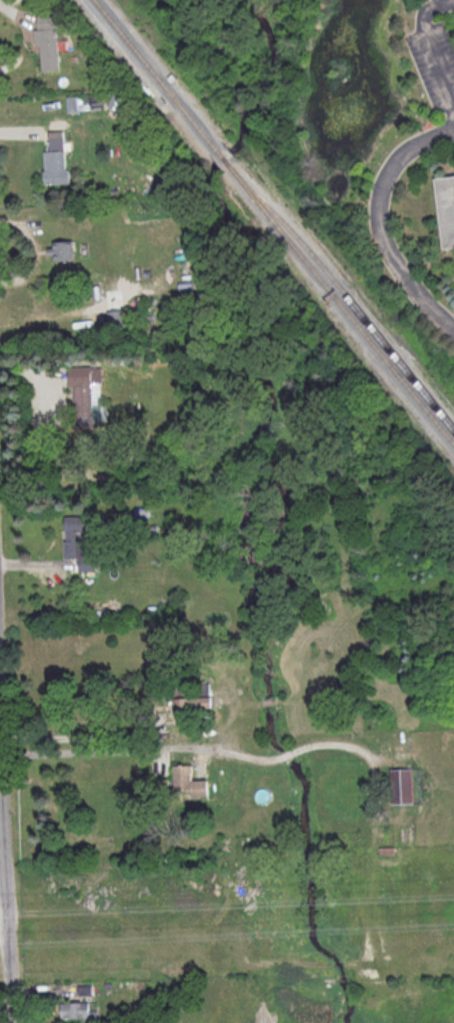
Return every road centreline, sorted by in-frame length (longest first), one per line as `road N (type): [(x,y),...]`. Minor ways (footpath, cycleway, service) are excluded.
road 1 (residential): [(11,1022),(0,775)]

